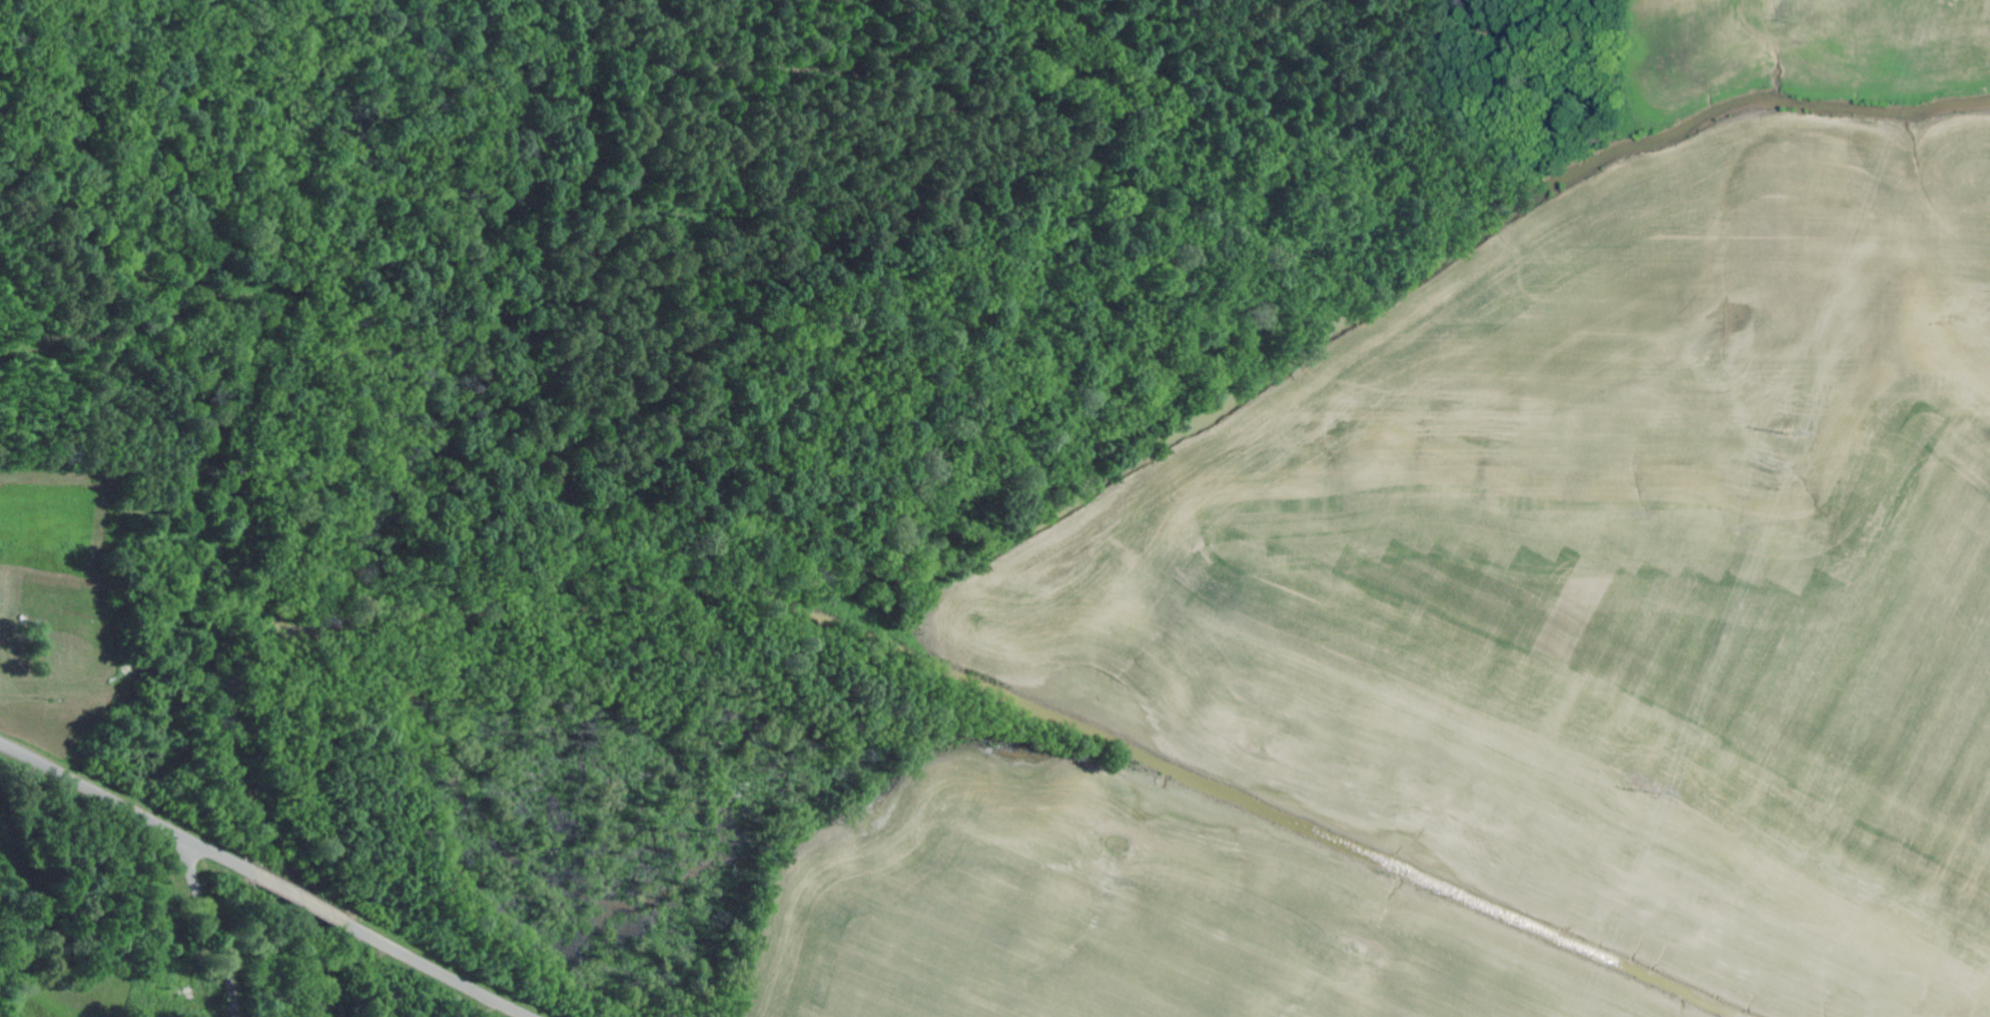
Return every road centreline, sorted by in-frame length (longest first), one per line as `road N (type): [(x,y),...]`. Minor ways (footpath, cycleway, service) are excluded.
road 1 (tertiary): [(190,842),(0,743)]
road 2 (tertiary): [(525,1016),(347,926)]
road 3 (residential): [(190,842),(234,1016)]

